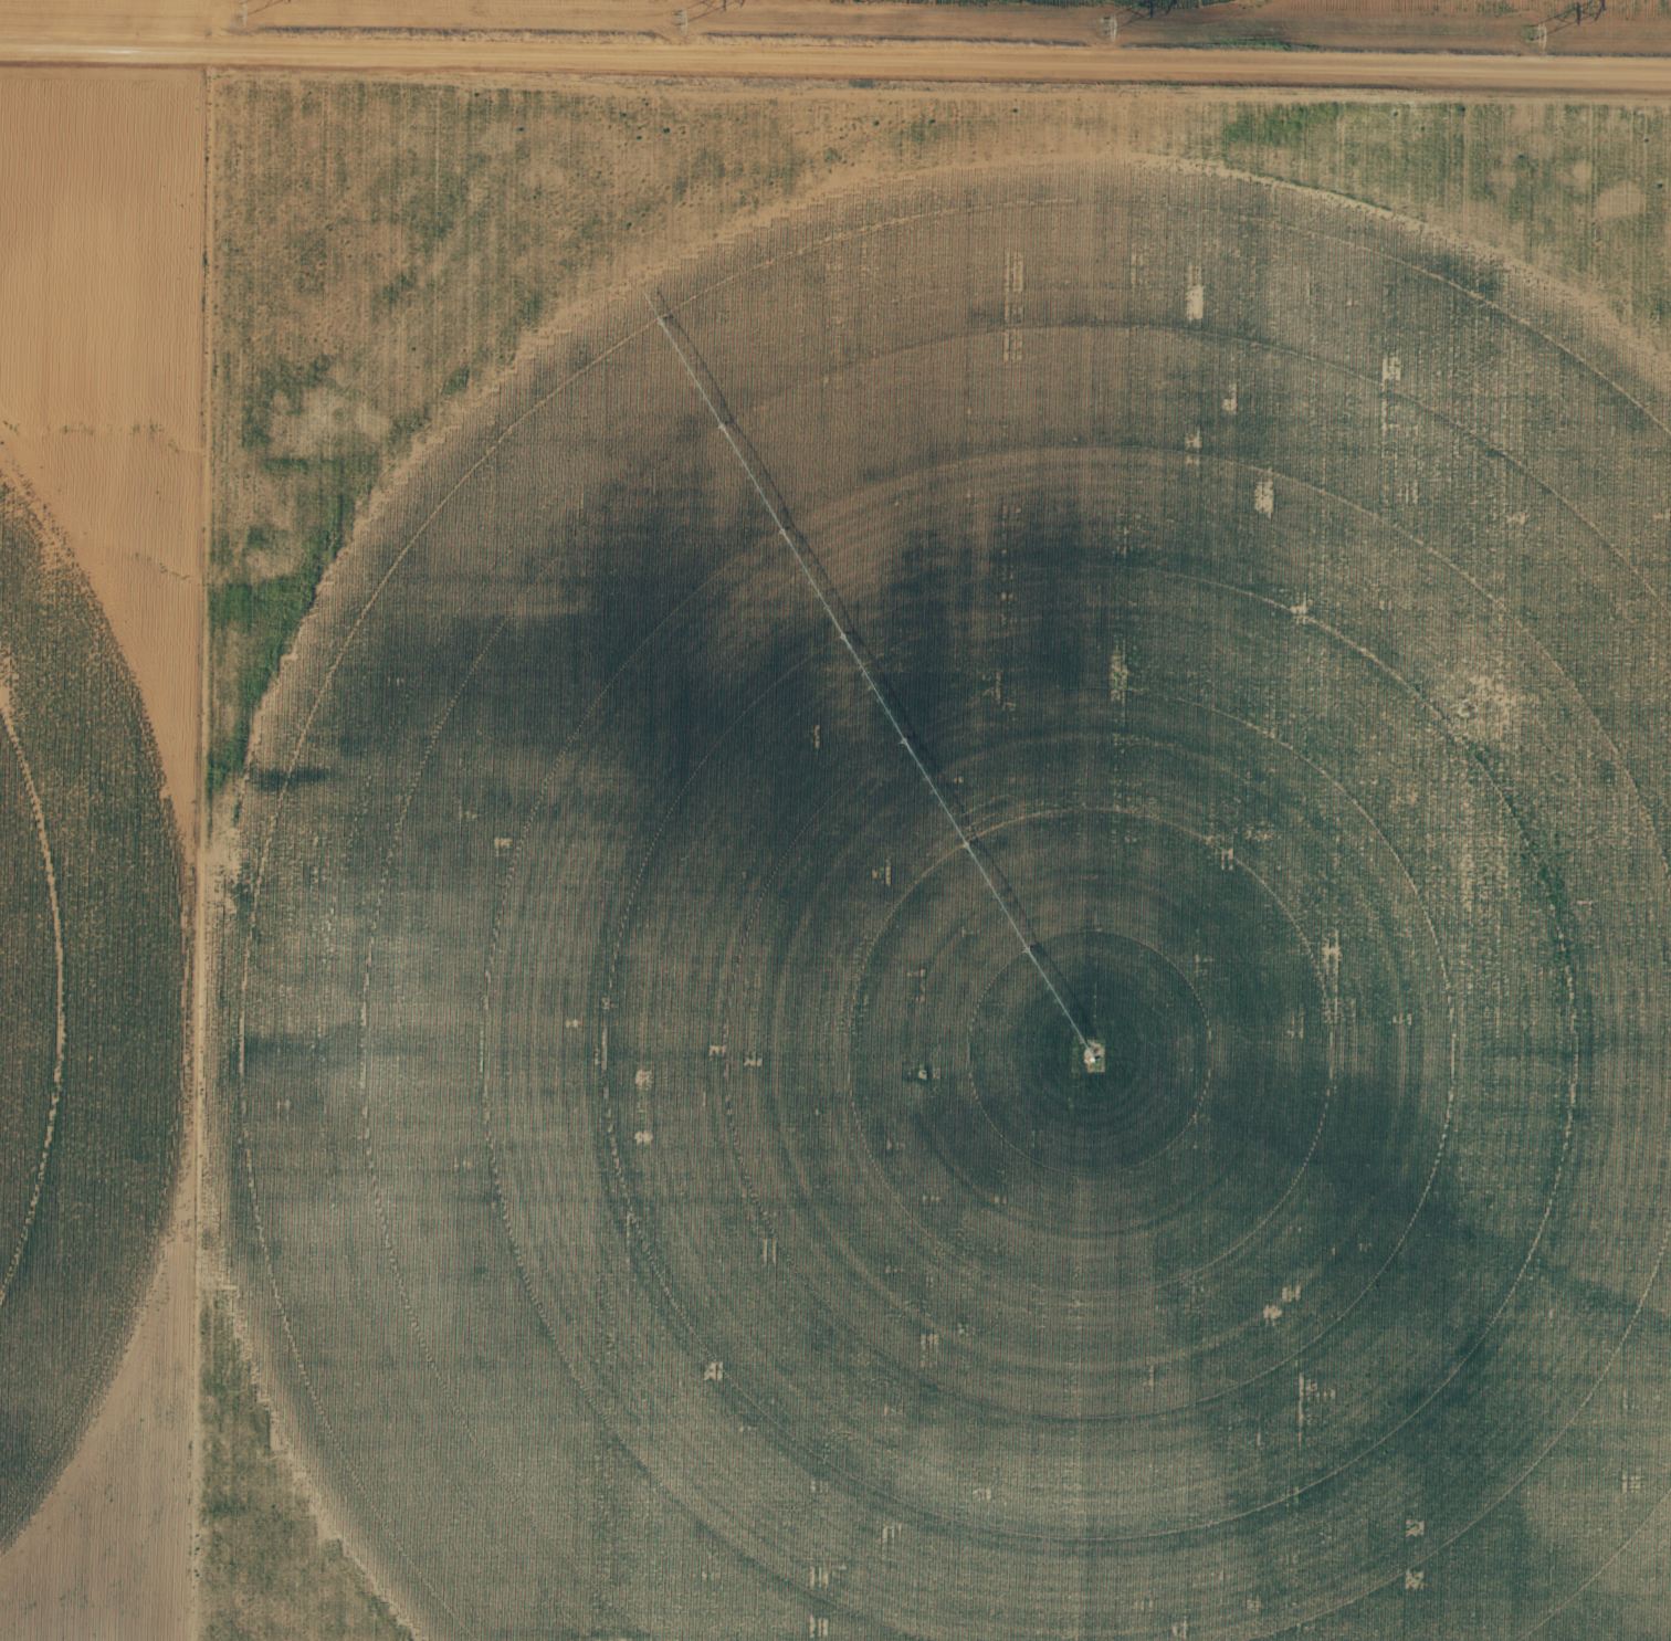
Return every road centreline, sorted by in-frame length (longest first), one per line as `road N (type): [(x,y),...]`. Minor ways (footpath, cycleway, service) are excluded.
road 1 (residential): [(1670,90),(0,64)]

